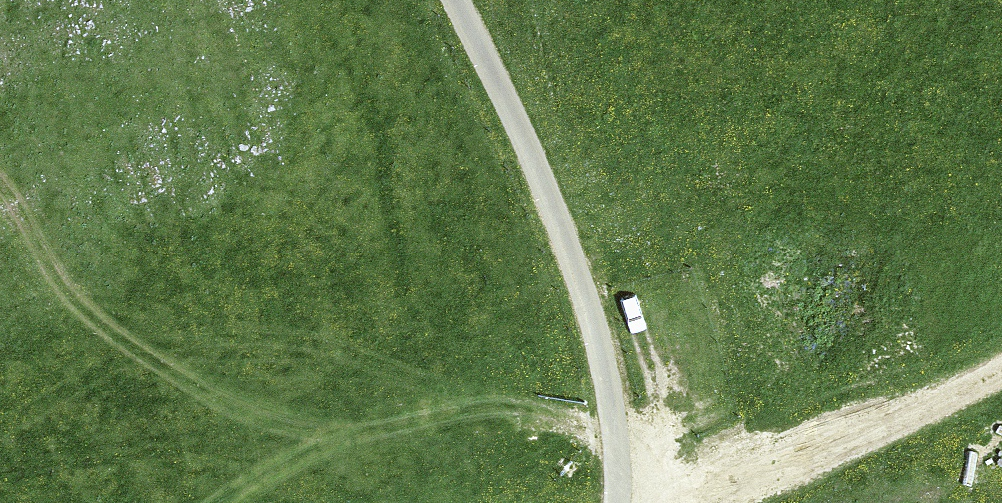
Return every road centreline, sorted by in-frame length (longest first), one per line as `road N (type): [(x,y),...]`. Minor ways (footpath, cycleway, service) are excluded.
road 1 (track): [(628,442),(431,372),(404,372),(366,378),(212,441),(0,469)]
road 2 (unclassified): [(636,502),(586,286),(456,0)]
road 3 (track): [(678,502),(872,437),(1001,374)]
road 4 (track): [(548,414),(482,459),(374,502)]

